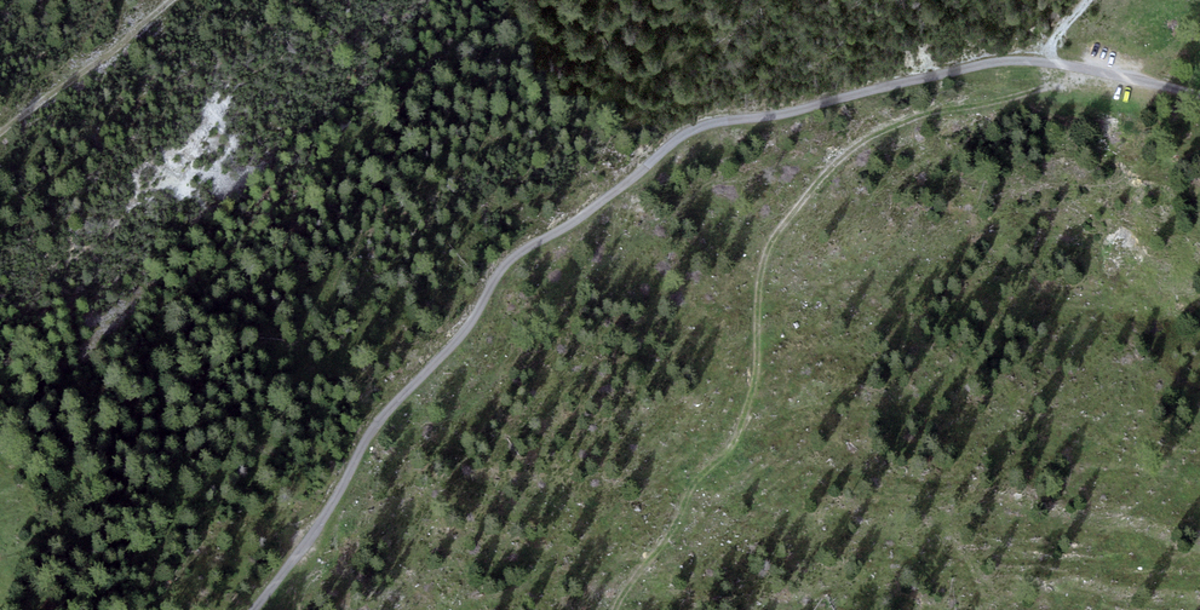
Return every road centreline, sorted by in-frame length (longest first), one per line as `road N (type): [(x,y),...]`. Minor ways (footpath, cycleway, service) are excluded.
road 1 (track): [(1199,97),(1049,62),(994,62),(687,130),(625,184),(513,257),(465,331),(373,429),(312,535),(252,609)]
road 2 (track): [(618,609),(696,482),(733,450),(755,391),(762,279),(782,230),(832,166),(869,137),(929,112),(1020,95),(1077,68)]
road 3 (track): [(181,0),(0,138)]

